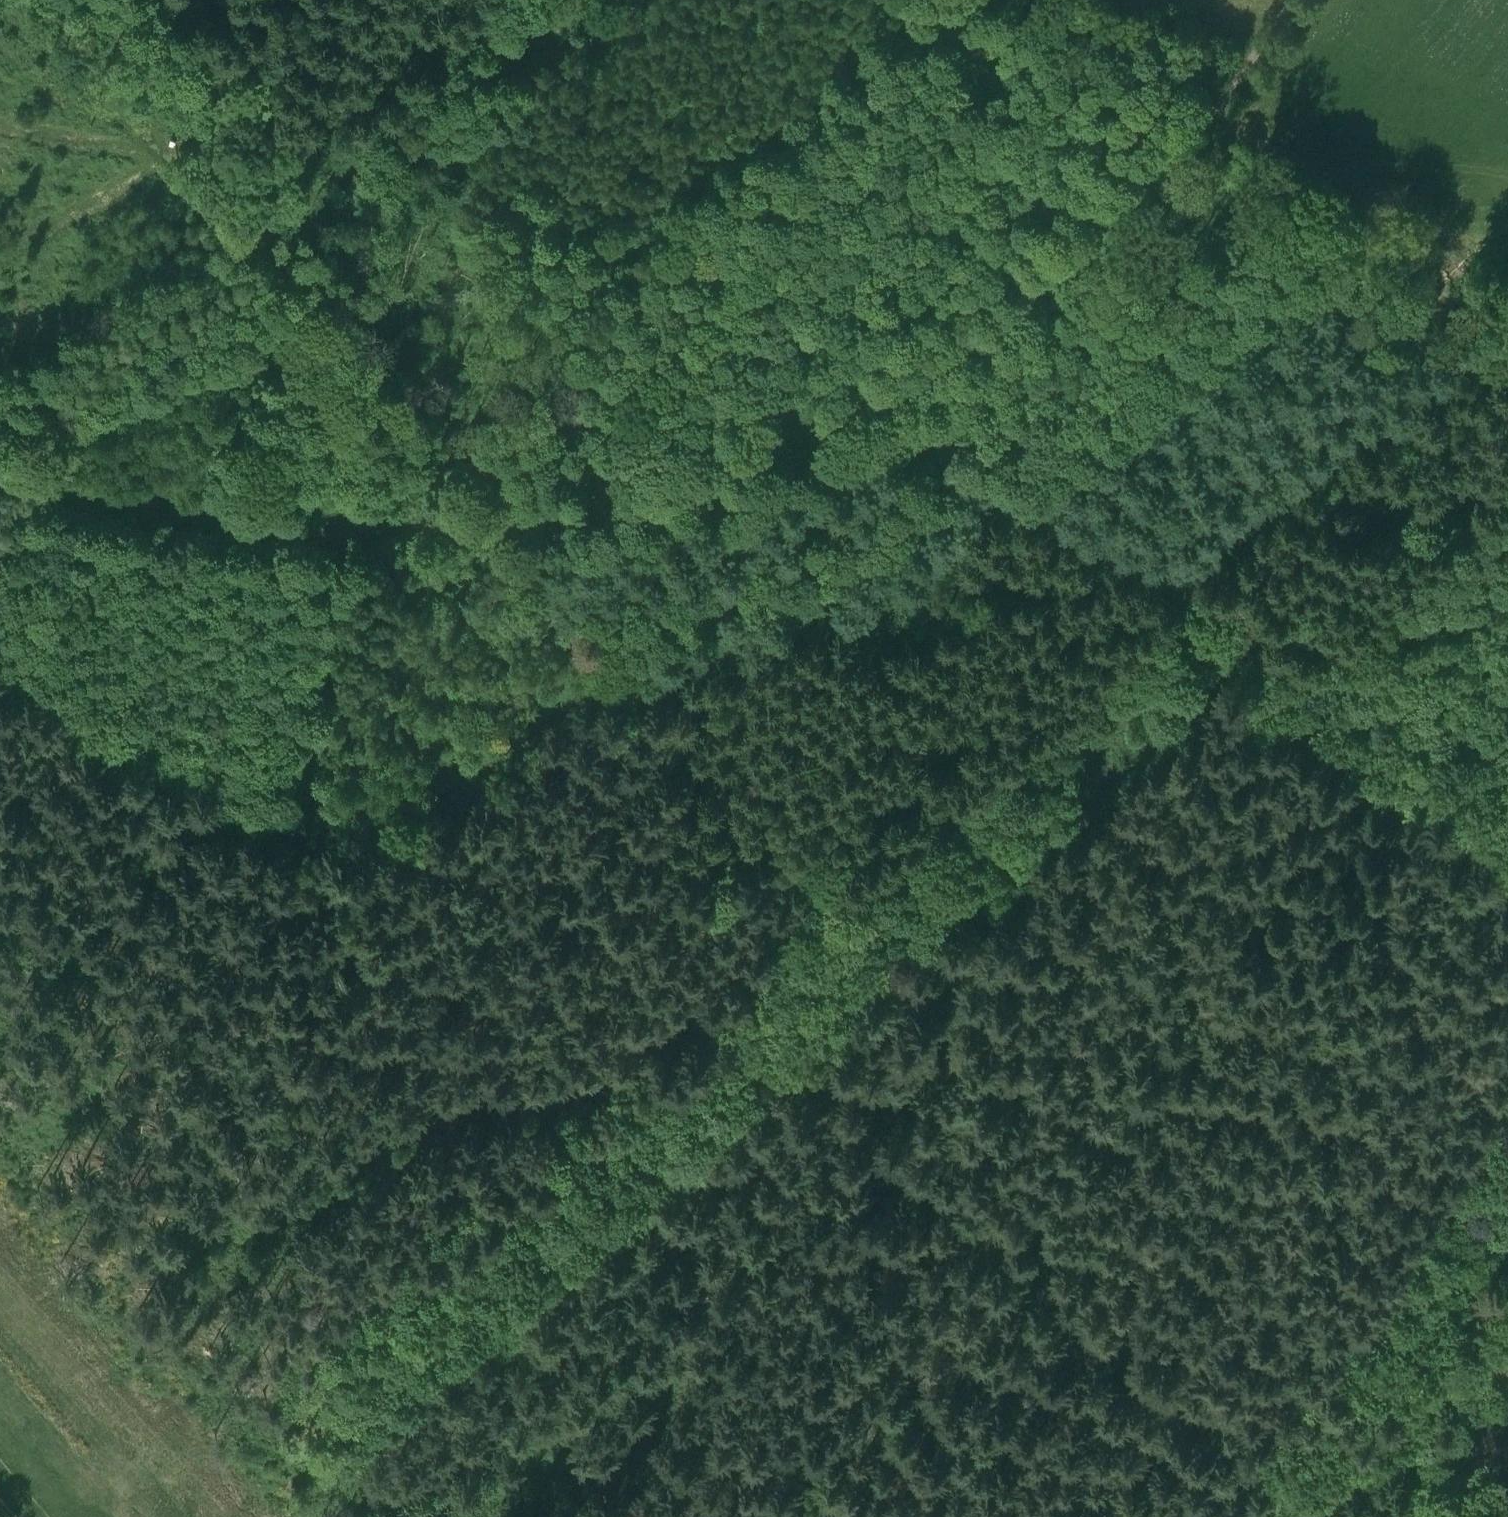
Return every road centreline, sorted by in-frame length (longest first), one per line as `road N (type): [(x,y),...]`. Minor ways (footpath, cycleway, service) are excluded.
road 1 (track): [(1270,635),(316,1516)]
road 2 (track): [(1507,778),(914,426),(899,394),(1011,323),(1095,249),(1303,0)]
road 3 (track): [(899,394),(679,481),(435,537),(355,543),(249,531),(0,471)]

